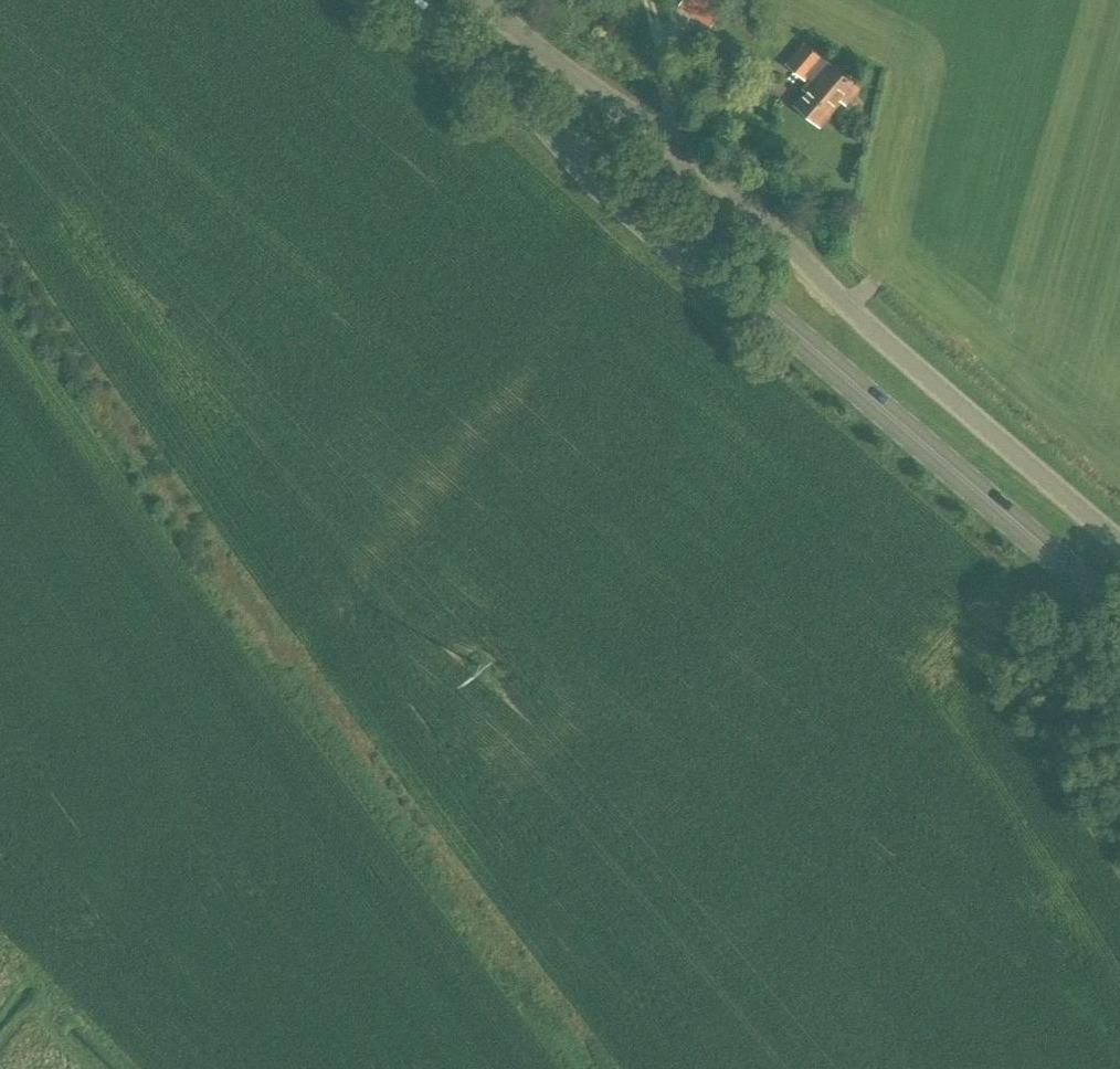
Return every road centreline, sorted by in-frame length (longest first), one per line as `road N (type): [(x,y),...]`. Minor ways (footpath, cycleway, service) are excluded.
road 1 (primary): [(1119,620),(394,0)]
road 2 (unclassified): [(1119,544),(851,308),(775,229),(476,0)]

